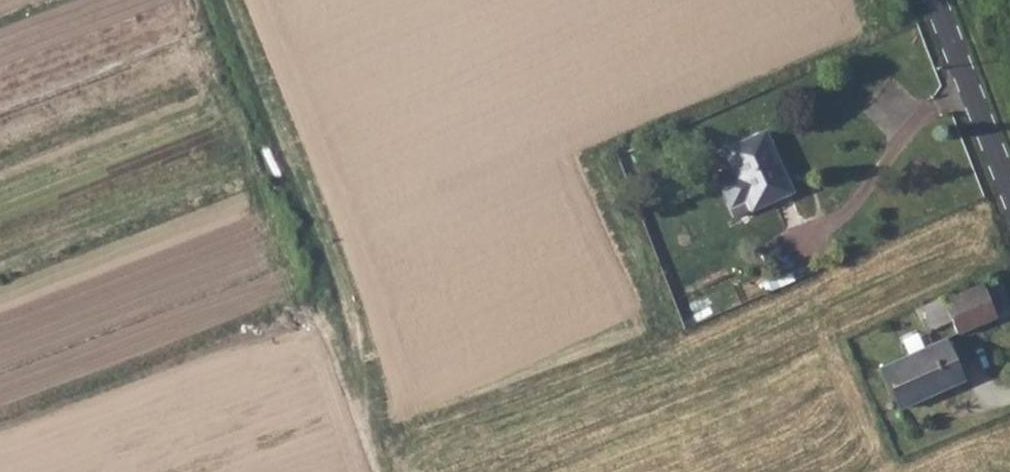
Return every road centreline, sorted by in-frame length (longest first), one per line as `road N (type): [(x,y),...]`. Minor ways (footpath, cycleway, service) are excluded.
road 1 (residential): [(1009,164),(944,0)]

